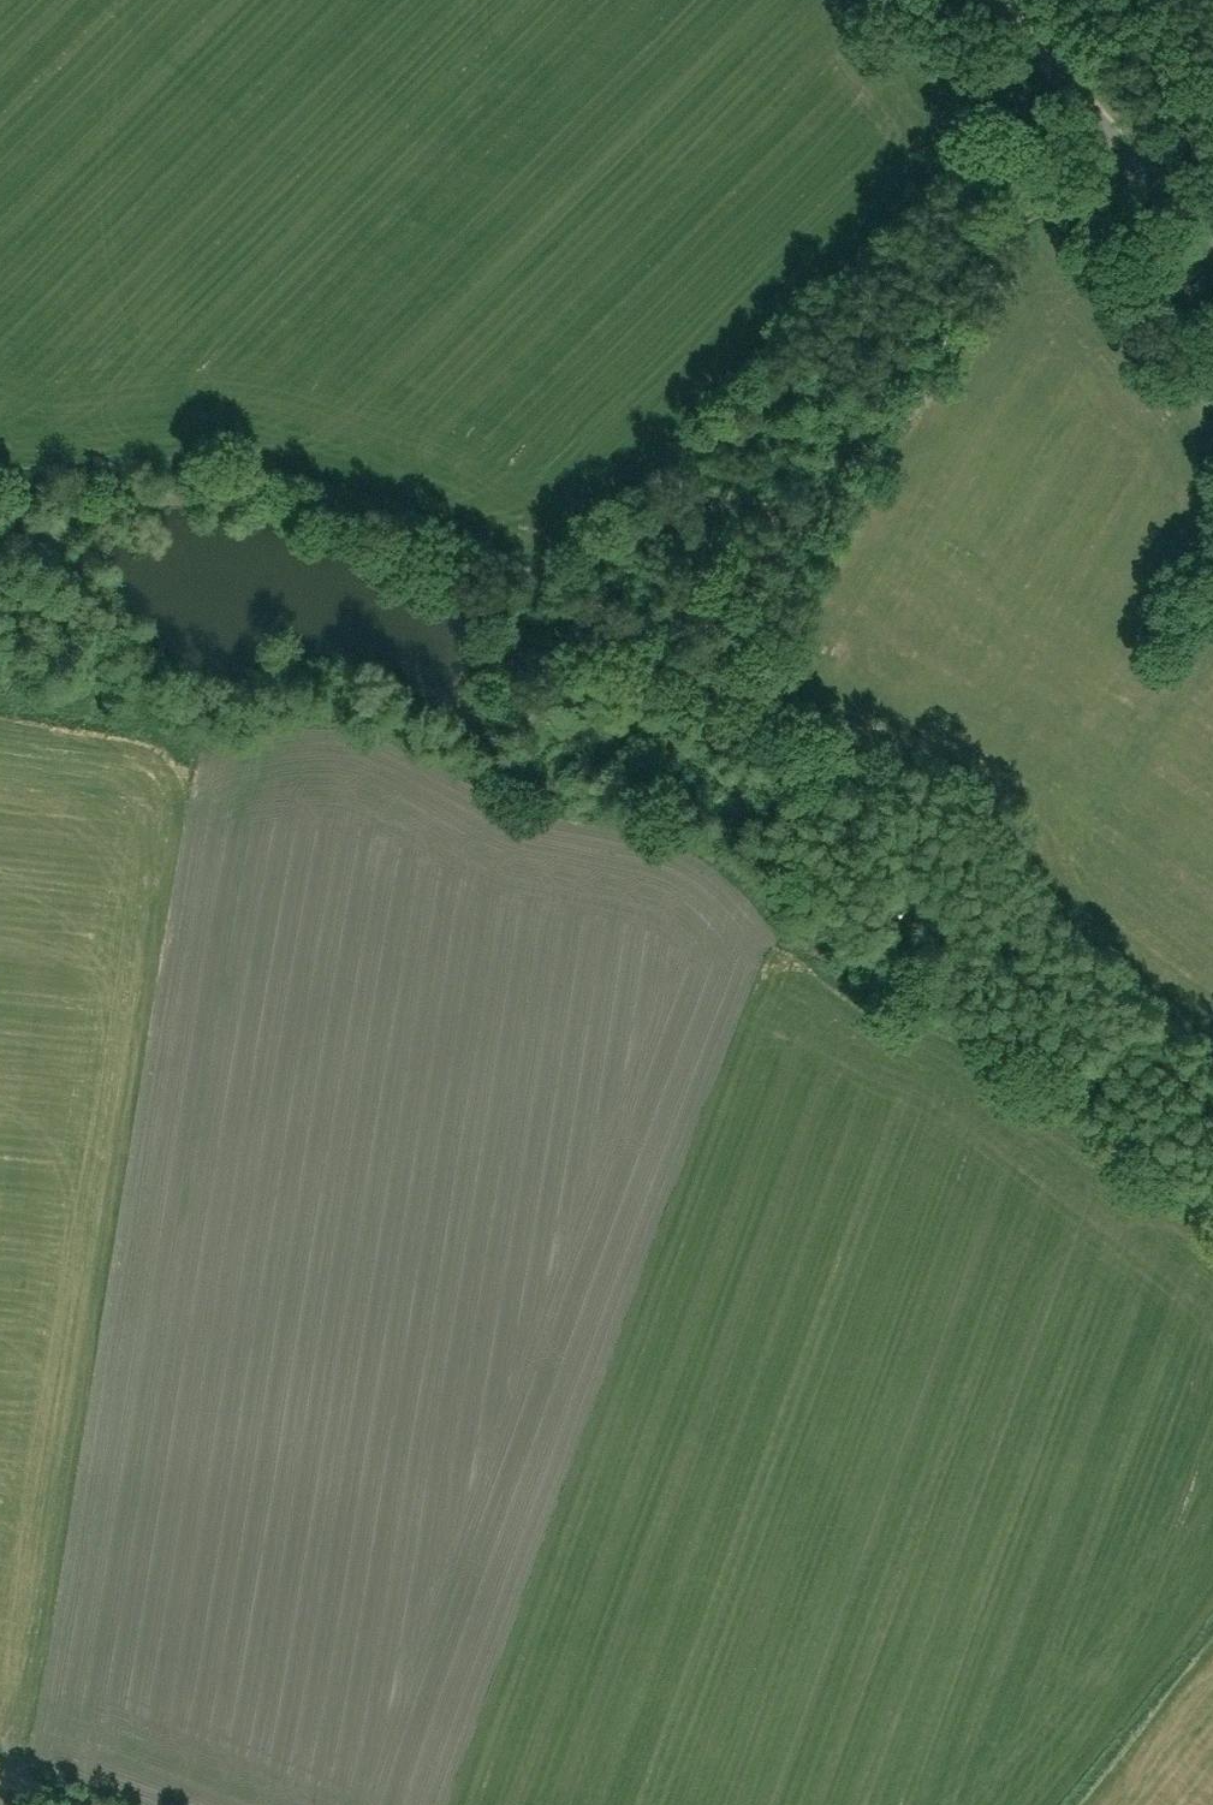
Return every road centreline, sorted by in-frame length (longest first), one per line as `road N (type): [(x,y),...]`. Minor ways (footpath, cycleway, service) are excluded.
road 1 (unclassified): [(1212,253),(990,0)]
road 2 (track): [(0,1751),(143,1804)]

